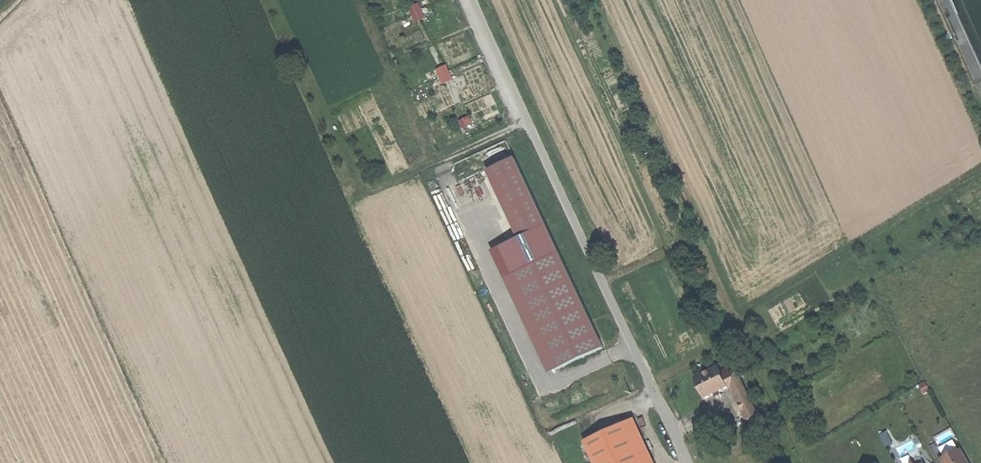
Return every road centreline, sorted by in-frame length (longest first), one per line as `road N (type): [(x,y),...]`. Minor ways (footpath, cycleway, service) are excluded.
road 1 (residential): [(686,462),(473,0)]
road 2 (track): [(529,123),(373,194)]

